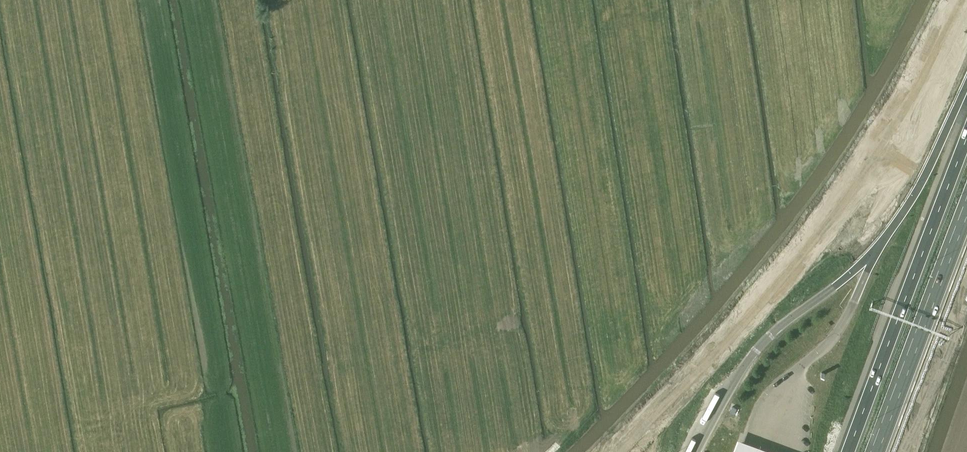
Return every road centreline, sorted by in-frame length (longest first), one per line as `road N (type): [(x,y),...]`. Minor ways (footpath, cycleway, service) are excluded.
road 1 (motorway): [(966,65),(913,144),(709,346),(614,451)]
road 2 (motorway): [(966,135),(848,451)]
road 3 (motorway): [(875,451),(966,206)]
road 4 (motorway): [(951,121),(879,250)]

